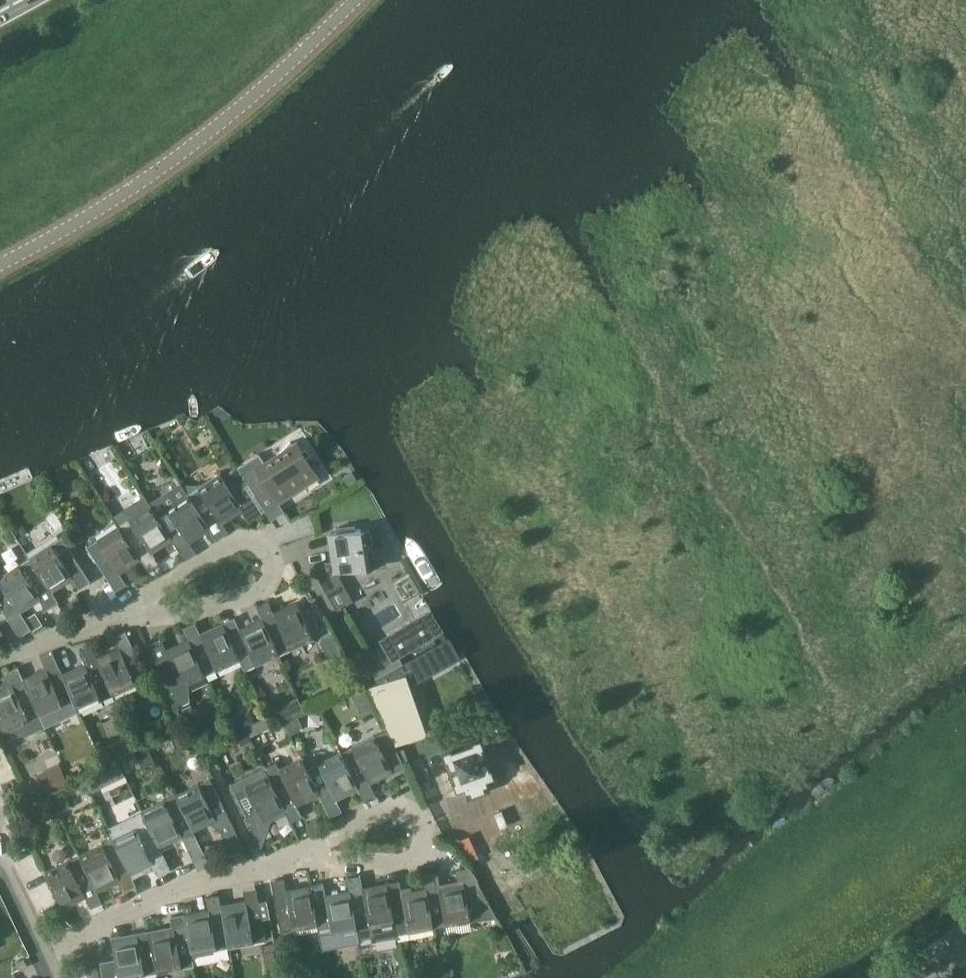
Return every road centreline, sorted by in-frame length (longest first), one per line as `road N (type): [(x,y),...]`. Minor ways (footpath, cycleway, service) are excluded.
road 1 (tertiary): [(0,268),(67,234),(196,148),(351,0)]
road 2 (residential): [(139,607),(181,611),(264,593),(274,557),(259,540),(239,537),(176,574)]
road 3 (residential): [(48,952),(178,886),(308,852)]
road 4 (residential): [(308,852),(399,867),(421,854),(422,818),(377,808)]
road 5 (residential): [(0,653),(139,607)]

